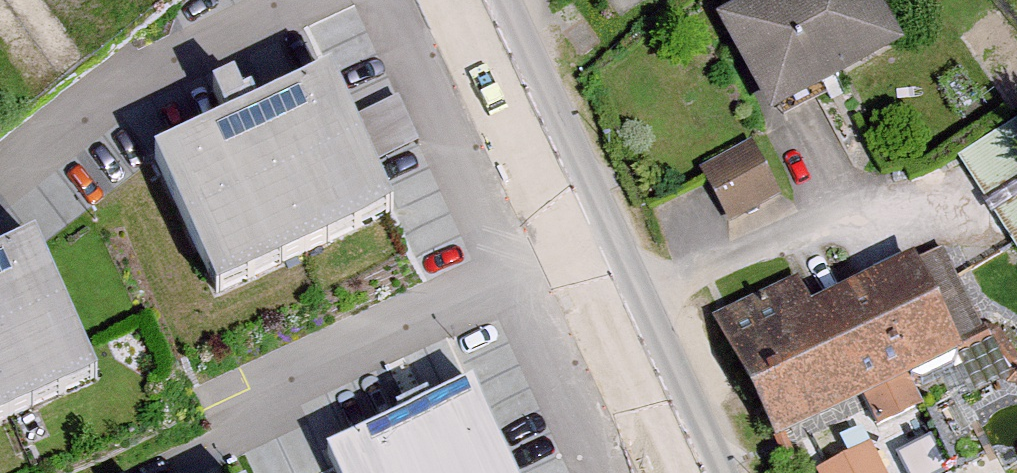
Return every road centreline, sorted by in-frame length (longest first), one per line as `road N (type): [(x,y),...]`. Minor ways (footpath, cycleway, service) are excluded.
road 1 (tertiary): [(486,0),(704,472)]

